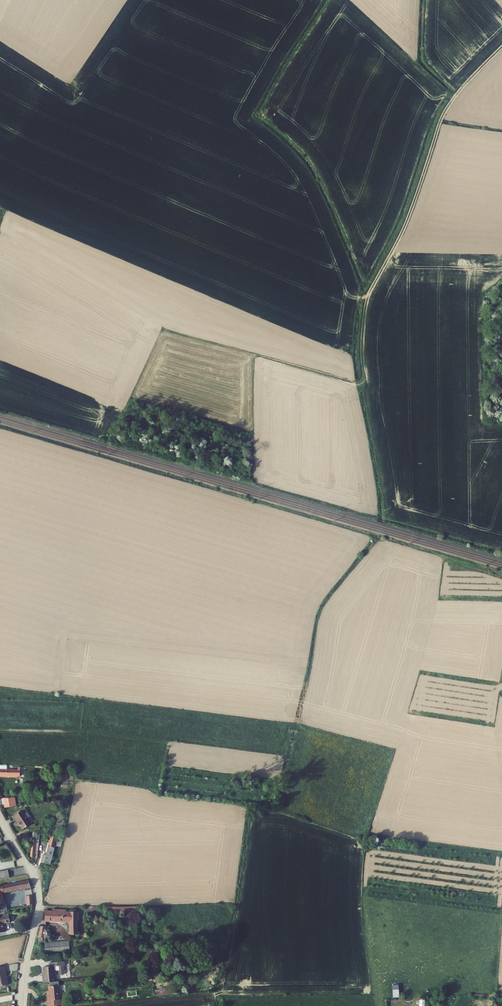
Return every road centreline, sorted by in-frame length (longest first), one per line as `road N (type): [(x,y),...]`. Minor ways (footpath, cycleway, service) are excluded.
road 1 (track): [(501,46),(440,121),(406,222),(367,296),(364,379),(355,384)]
road 2 (residential): [(22,1005),(39,893),(0,817)]

